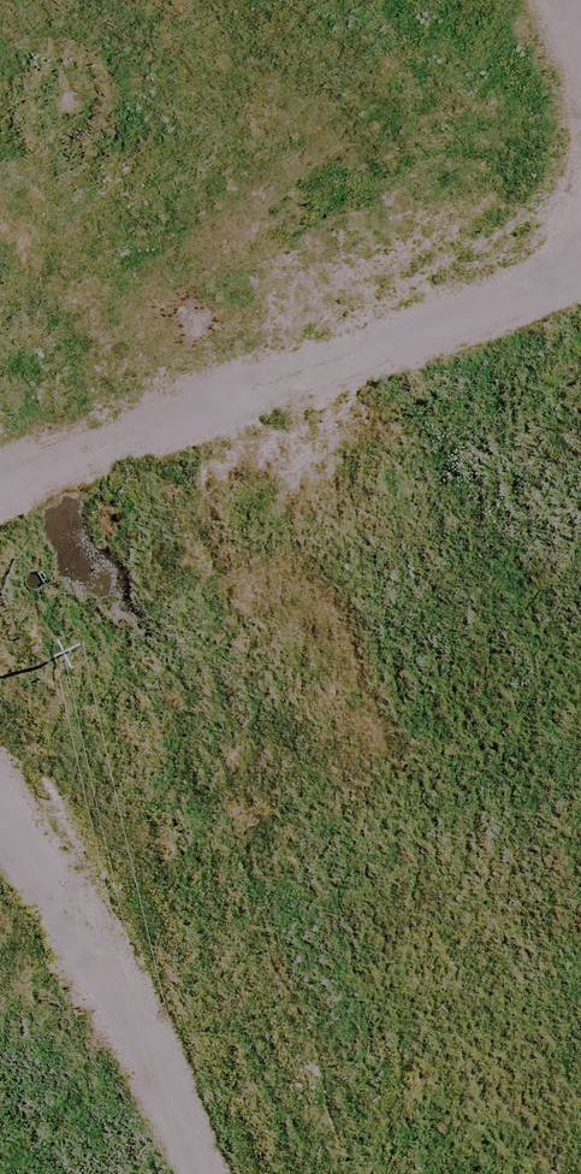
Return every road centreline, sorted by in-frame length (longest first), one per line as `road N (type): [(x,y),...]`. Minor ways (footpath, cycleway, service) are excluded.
road 1 (secondary): [(154,0),(580,1078)]
road 2 (secondary): [(388,1173),(0,207)]

